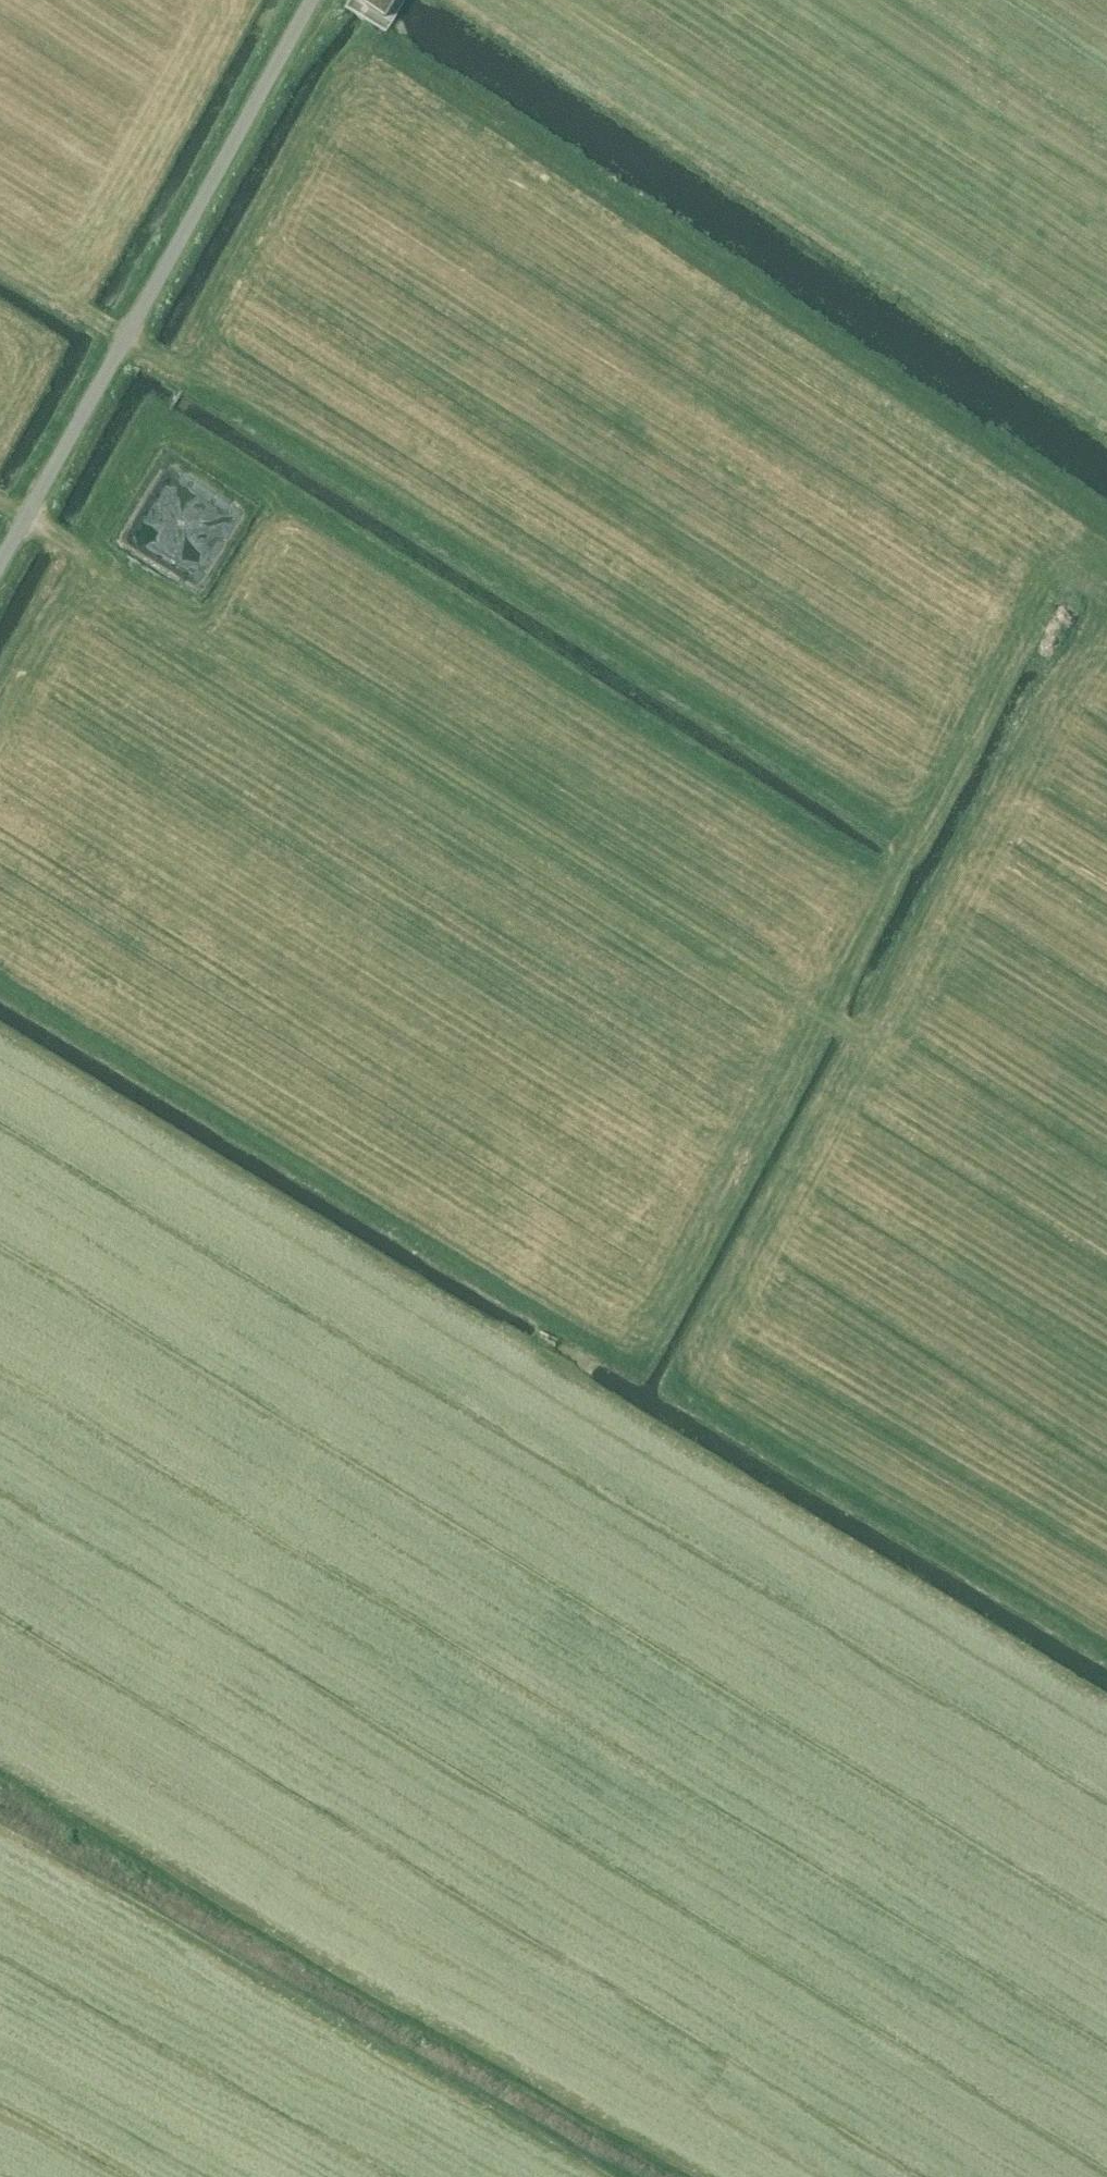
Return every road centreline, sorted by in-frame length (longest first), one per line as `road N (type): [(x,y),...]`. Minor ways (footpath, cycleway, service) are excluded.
road 1 (unclassified): [(310,0),(0,562)]

